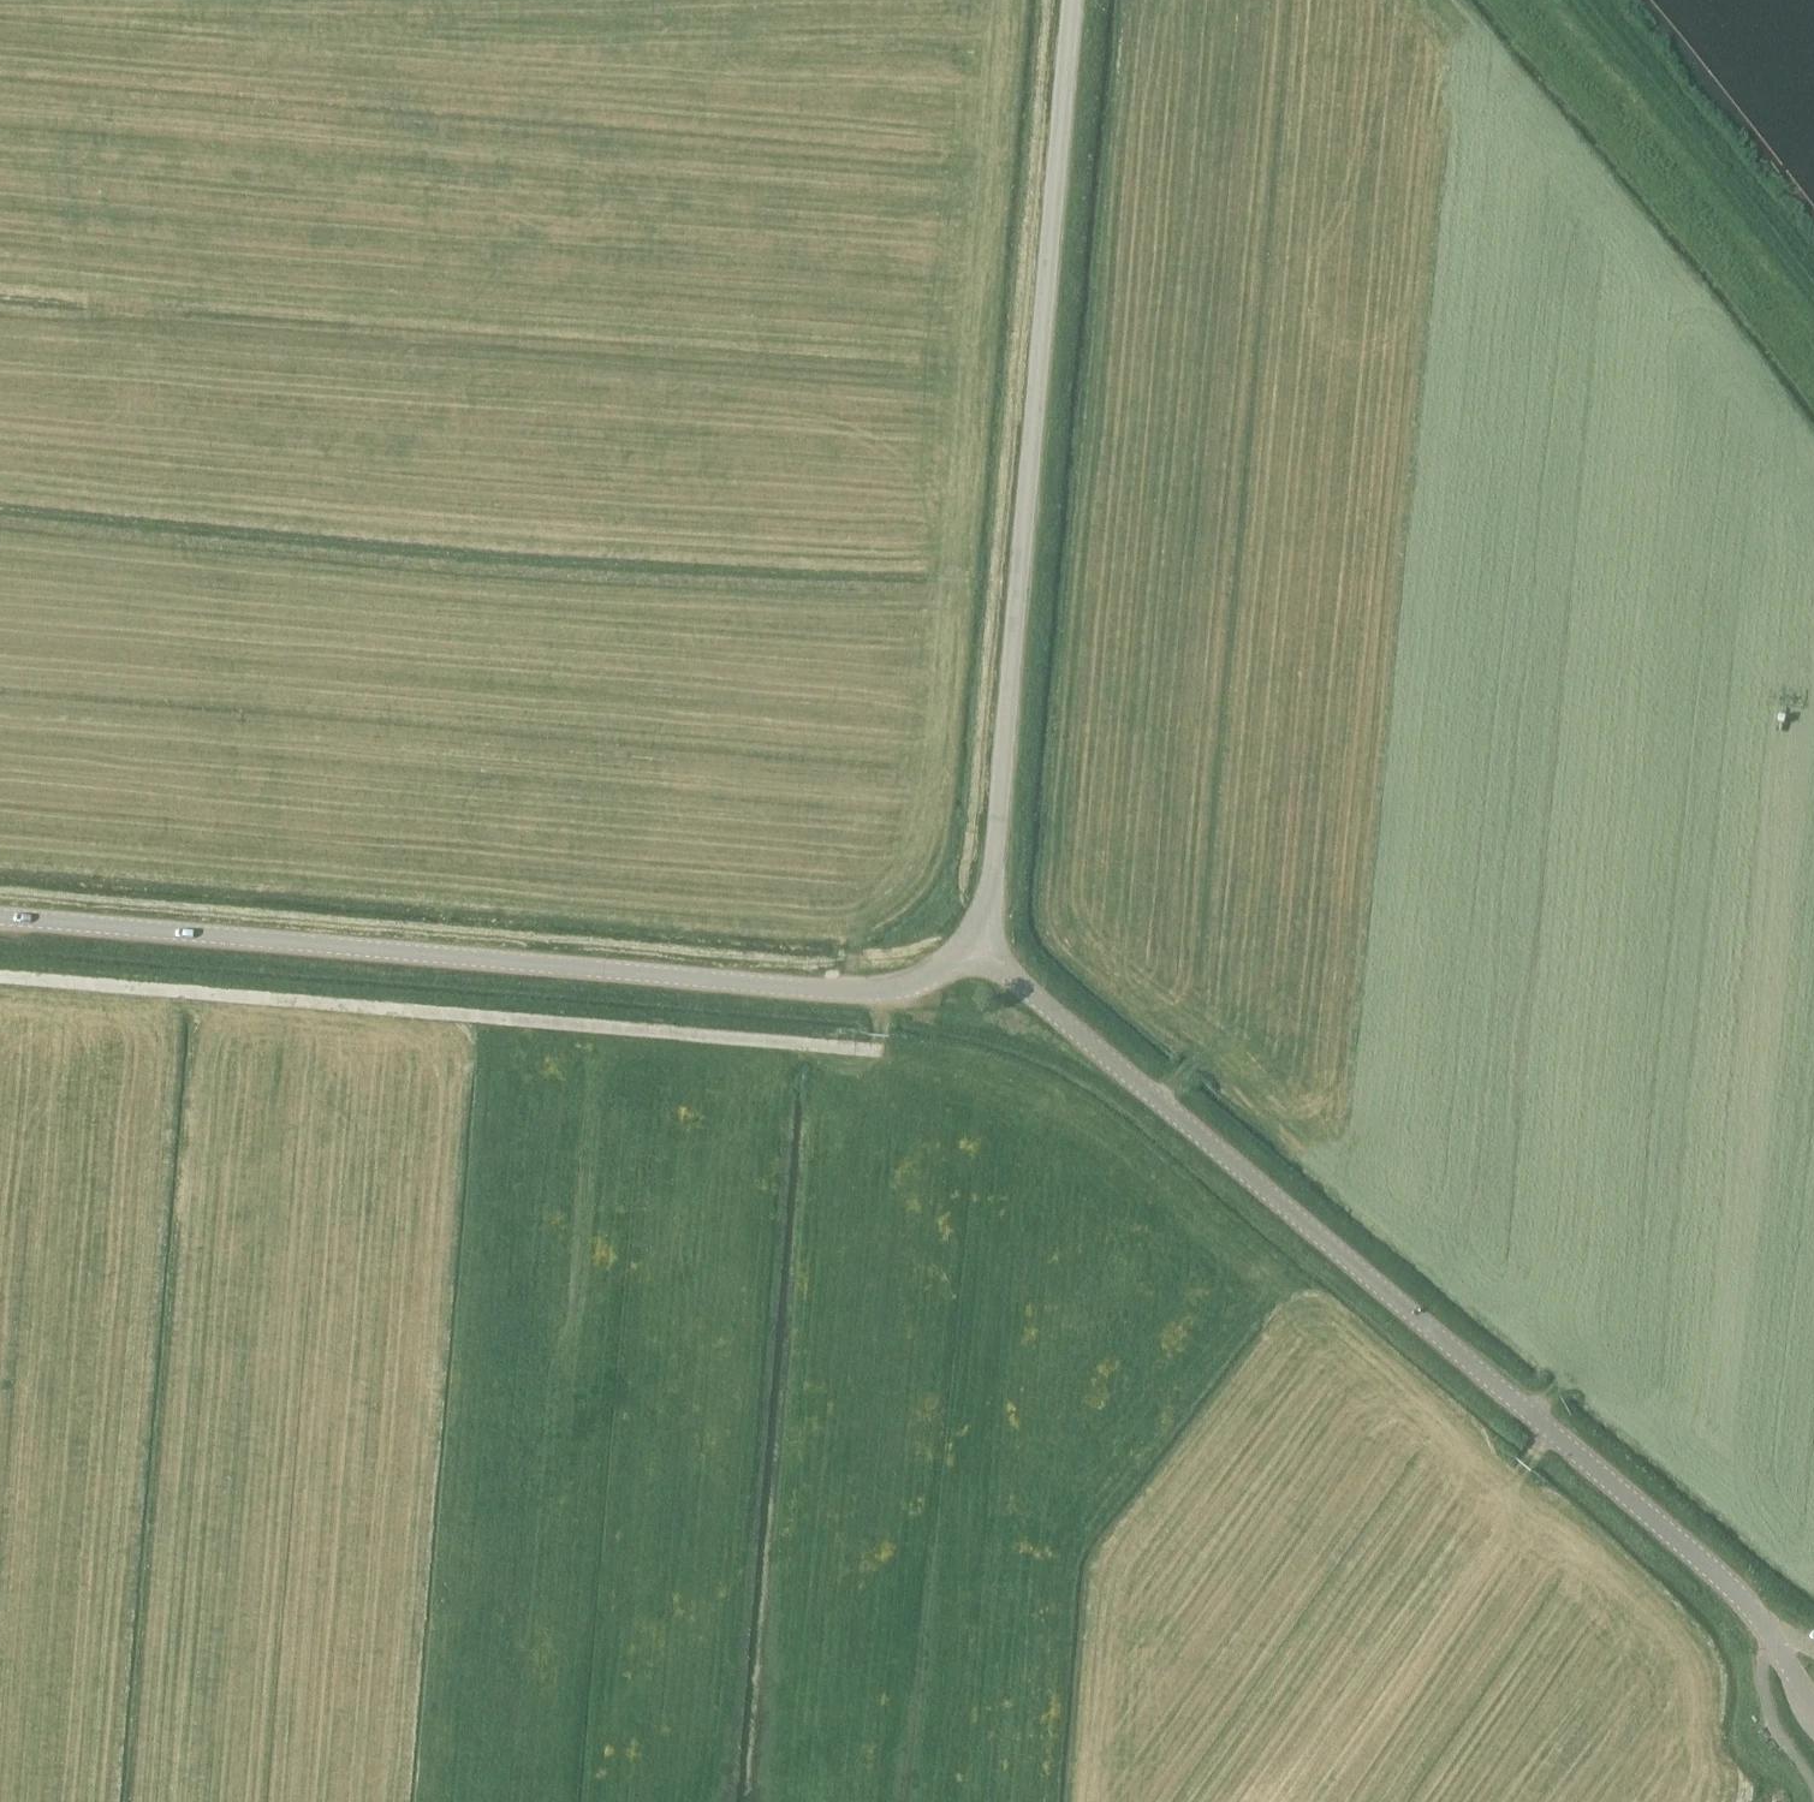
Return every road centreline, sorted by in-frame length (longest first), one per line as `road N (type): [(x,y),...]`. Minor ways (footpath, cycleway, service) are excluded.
road 1 (tertiary): [(1813,1699),(1747,1600),(1298,1220),(1096,1036),(984,960)]
road 2 (tertiary): [(984,960),(939,969),(904,992),(0,915)]
road 3 (unclassified): [(984,960),(1070,0)]
road 4 (track): [(1813,334),(1550,0)]

